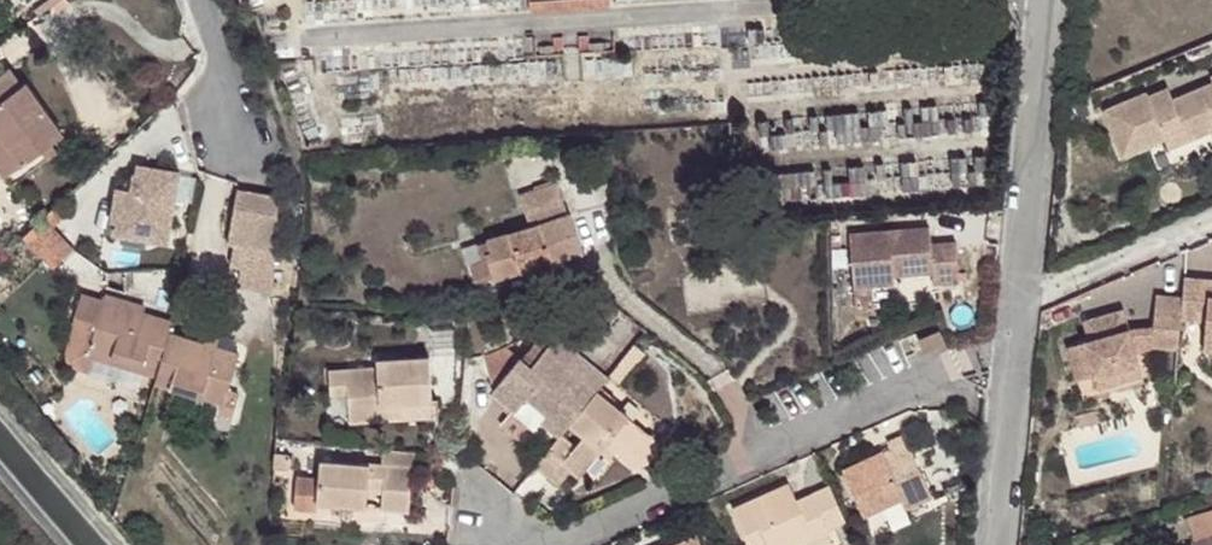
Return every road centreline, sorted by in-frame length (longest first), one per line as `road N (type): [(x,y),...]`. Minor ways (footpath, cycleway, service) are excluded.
road 1 (residential): [(1038,0),(998,544)]
road 2 (residential): [(257,158),(203,0)]

